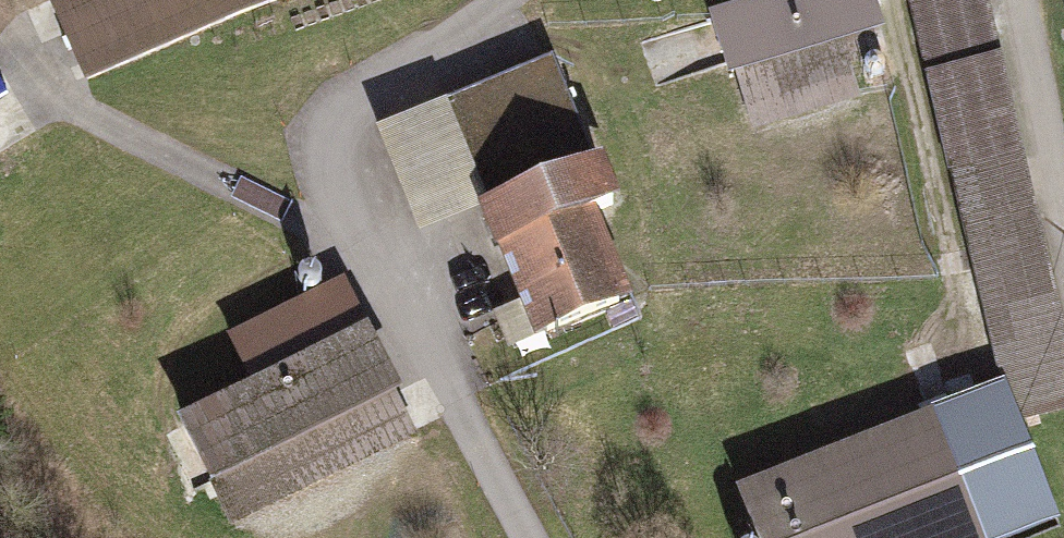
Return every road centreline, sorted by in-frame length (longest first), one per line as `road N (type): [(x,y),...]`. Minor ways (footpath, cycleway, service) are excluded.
road 1 (track): [(529,537),(337,160),(334,136),(354,98),(504,0)]
road 2 (track): [(1031,0),(1063,152)]

